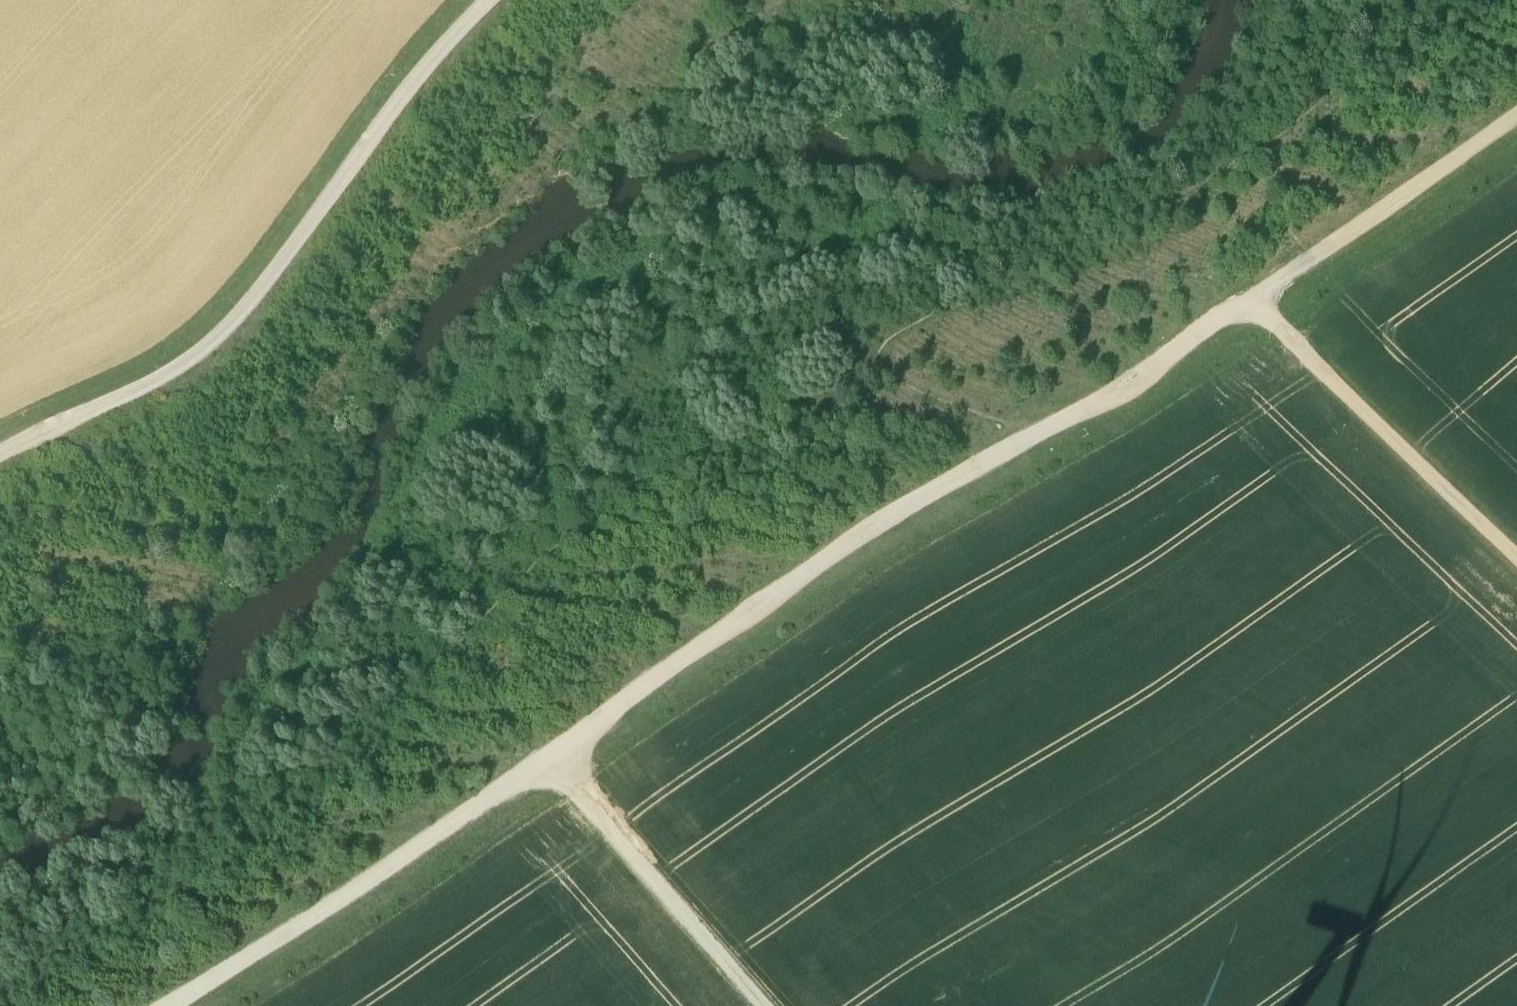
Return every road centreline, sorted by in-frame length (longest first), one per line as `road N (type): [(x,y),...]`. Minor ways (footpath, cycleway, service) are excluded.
road 1 (track): [(1015,452),(217,1005)]
road 2 (track): [(530,0),(448,77),(231,372),(154,427),(0,508)]
road 3 (track): [(1516,106),(1015,452)]
road 4 (track): [(1253,289),(1516,553)]
road 5 (track): [(559,767),(772,1005)]

